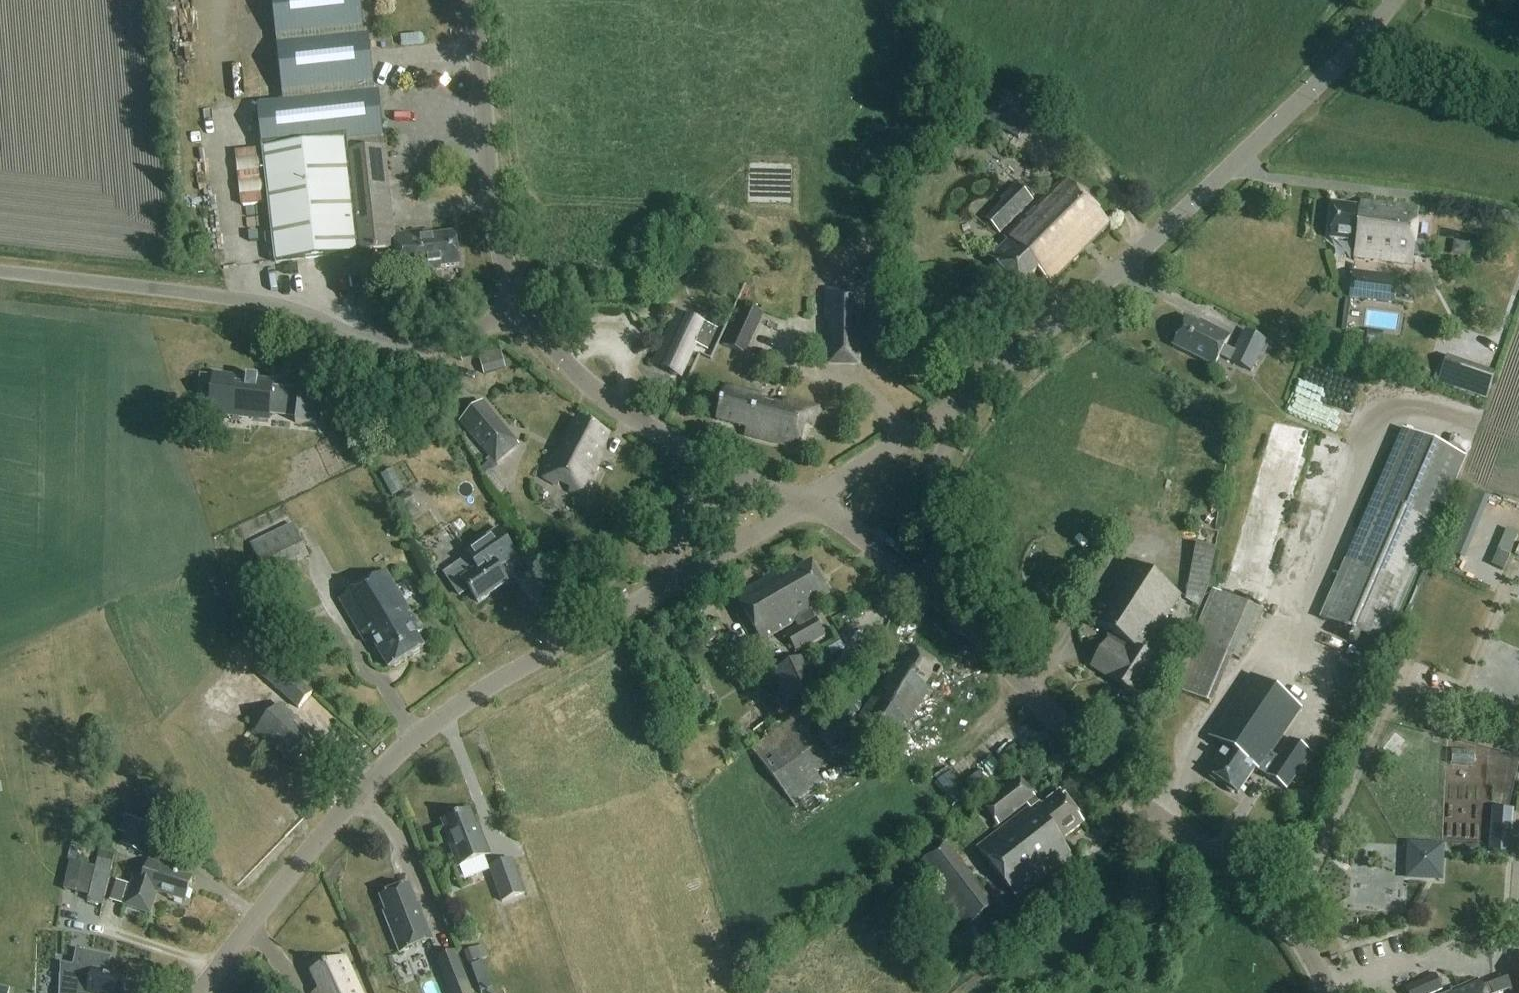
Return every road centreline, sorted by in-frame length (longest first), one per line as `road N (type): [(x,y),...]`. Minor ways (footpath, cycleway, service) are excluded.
road 1 (unclassified): [(199,992),(283,881),(395,756),(469,697),(663,587)]
road 2 (unclassified): [(958,403),(1326,79),(1391,0)]
road 3 (tertiary): [(1328,992),(1310,951),(1268,898),(1093,759),(937,594)]
road 4 (unclassified): [(518,305),(452,341),(395,347),(254,300),(0,271)]
road 5 (tertiary): [(518,305),(498,240),(472,0)]
road 6 (tertiary): [(691,451),(577,376),(518,305)]
road 7 (tertiary): [(937,594),(935,495),(958,403)]
road 8 (unclassified): [(803,505),(958,403)]
road 9 (unclassified): [(663,587),(803,505)]
road 10 (tertiary): [(937,594),(840,522),(803,505)]
road 11 (unclassified): [(663,587),(691,483),(691,451)]
road 12 (tertiary): [(803,505),(691,451)]

